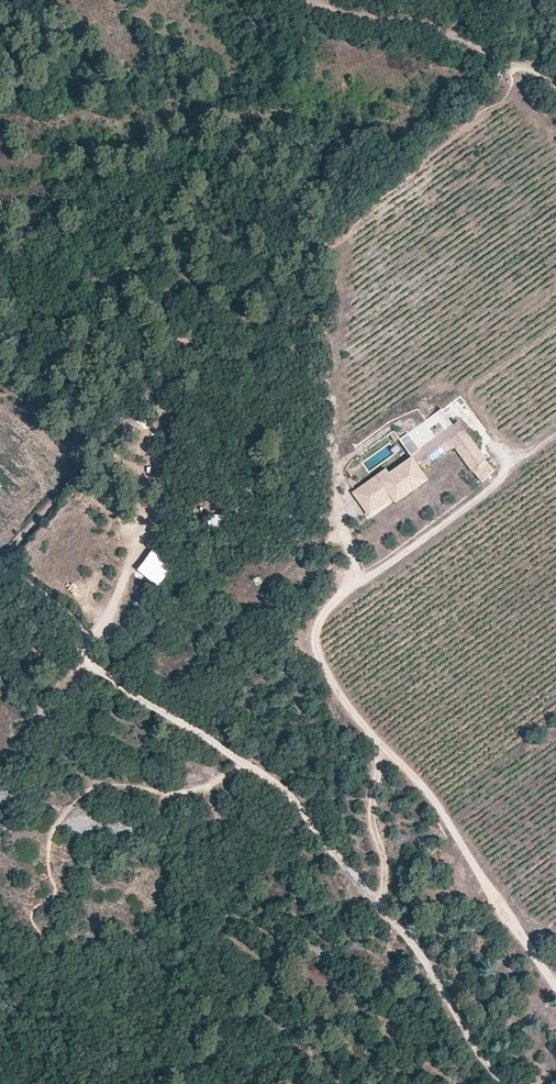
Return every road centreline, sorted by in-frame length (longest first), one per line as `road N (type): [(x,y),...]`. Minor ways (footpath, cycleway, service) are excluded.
road 1 (track): [(555,437),(507,464),(501,478),(340,595),(314,629),(319,669),(454,833),(555,984)]
road 2 (track): [(0,565),(82,633),(97,669),(269,780),(420,951),(505,1083)]
road 3 (track): [(308,0),(450,32),(555,86)]

